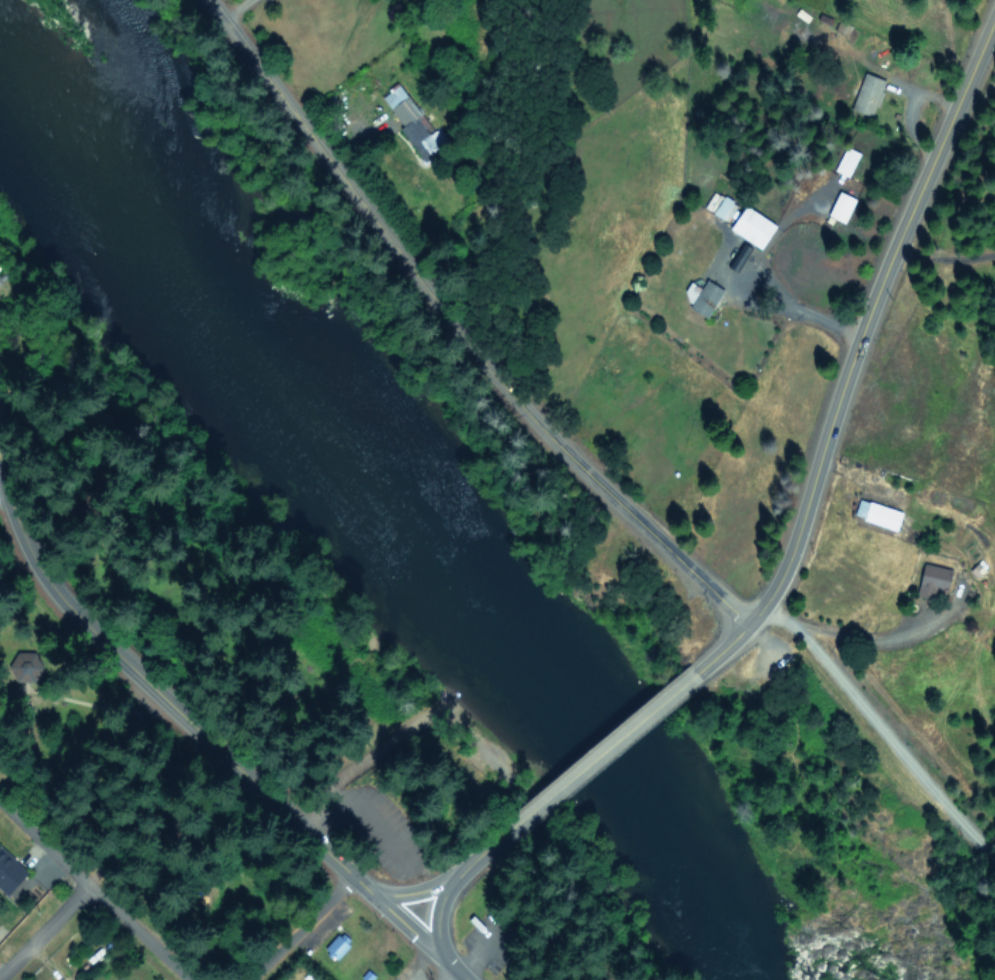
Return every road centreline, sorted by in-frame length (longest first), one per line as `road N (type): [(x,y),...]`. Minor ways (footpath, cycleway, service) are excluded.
road 1 (residential): [(745,625),(430,316),(350,189),(207,0)]
road 2 (tertiary): [(745,625),(787,564),(895,232),(994,0)]
road 3 (tertiary): [(352,870),(184,734),(116,644),(54,558),(30,508),(0,388)]
road 4 (residential): [(994,840),(794,626),(762,604)]
road 5 (residential): [(192,979),(0,807)]
road 6 (tertiary): [(523,813),(696,670)]
road 7 (residential): [(352,870),(247,979)]
road 8 (residential): [(88,888),(1,979)]

